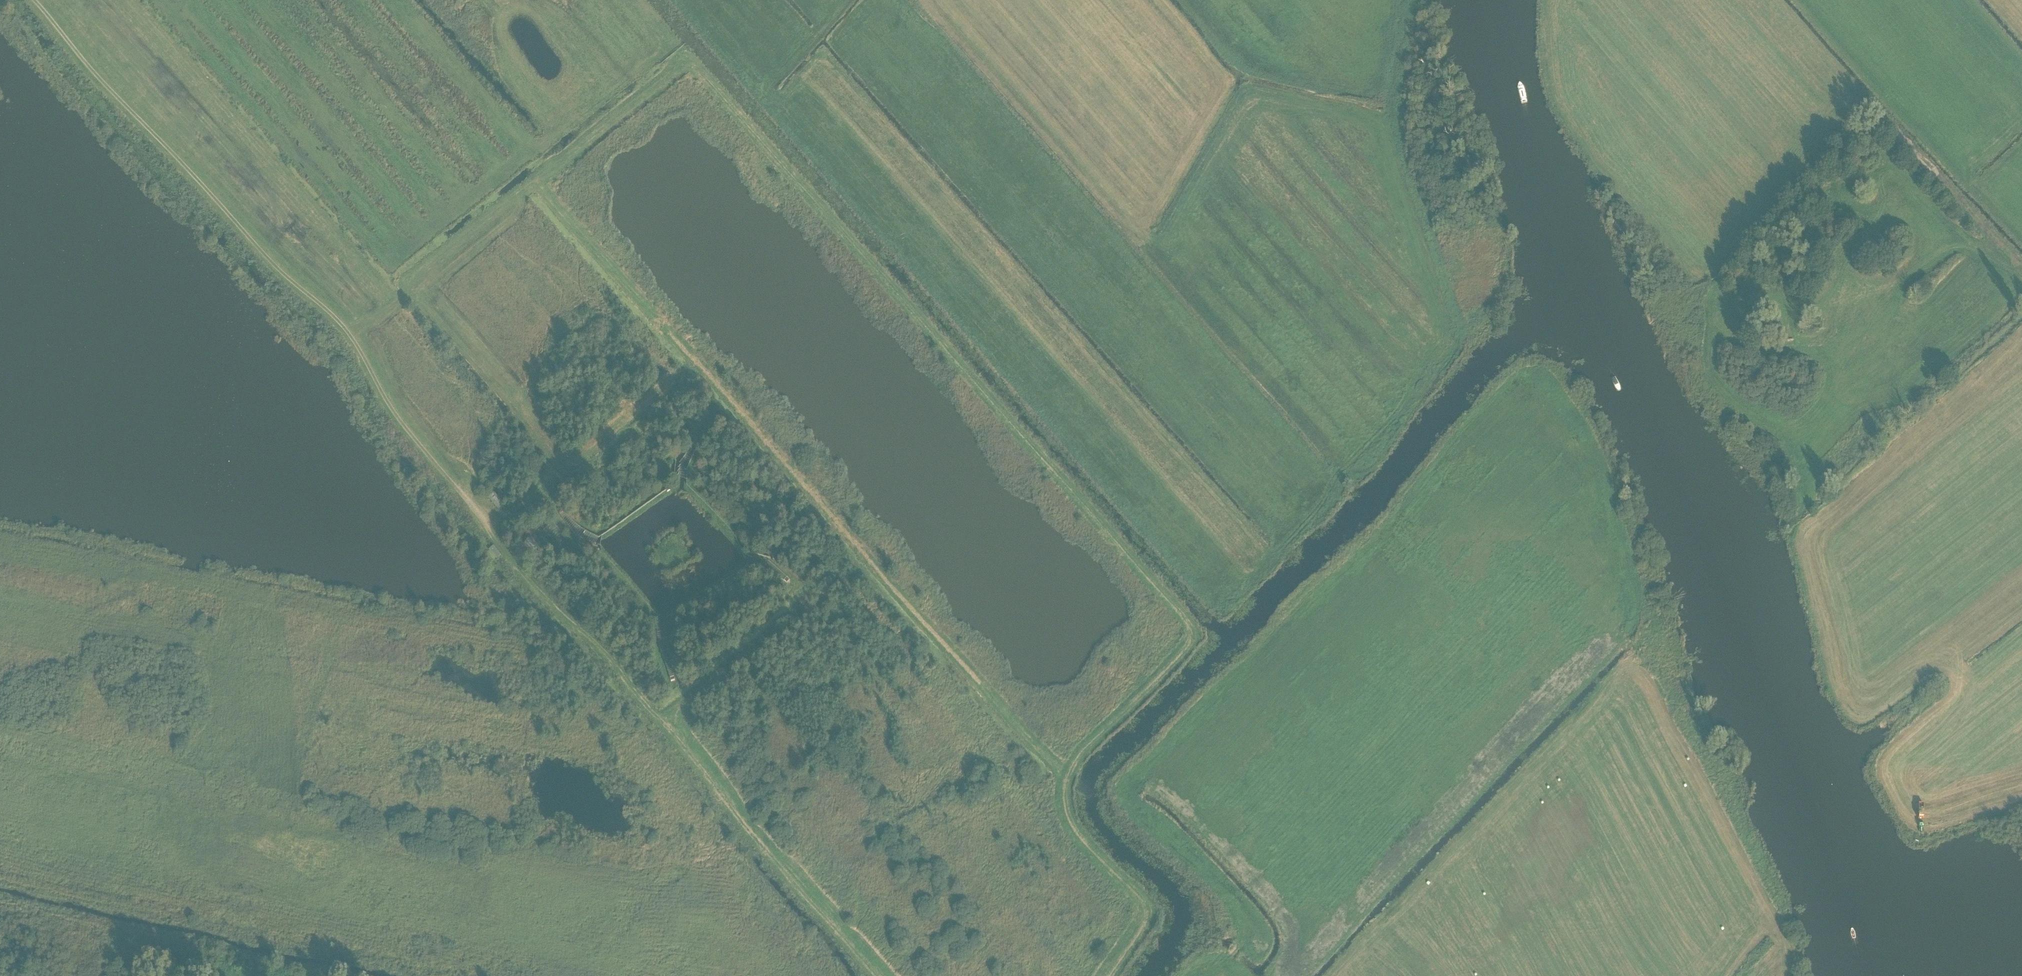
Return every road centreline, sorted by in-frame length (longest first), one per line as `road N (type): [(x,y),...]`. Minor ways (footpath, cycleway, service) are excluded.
road 1 (track): [(1110,975),(1143,933),(1148,911),(1077,832),(1068,778),(1085,751),(1187,649),(1190,628),(702,70),(682,67),(667,77),(348,334)]
road 2 (track): [(35,0),(259,250),(342,326),(400,422),(490,533)]
road 3 (track): [(490,533),(602,650),(875,975)]
road 4 (track): [(1909,146),(2021,265)]

